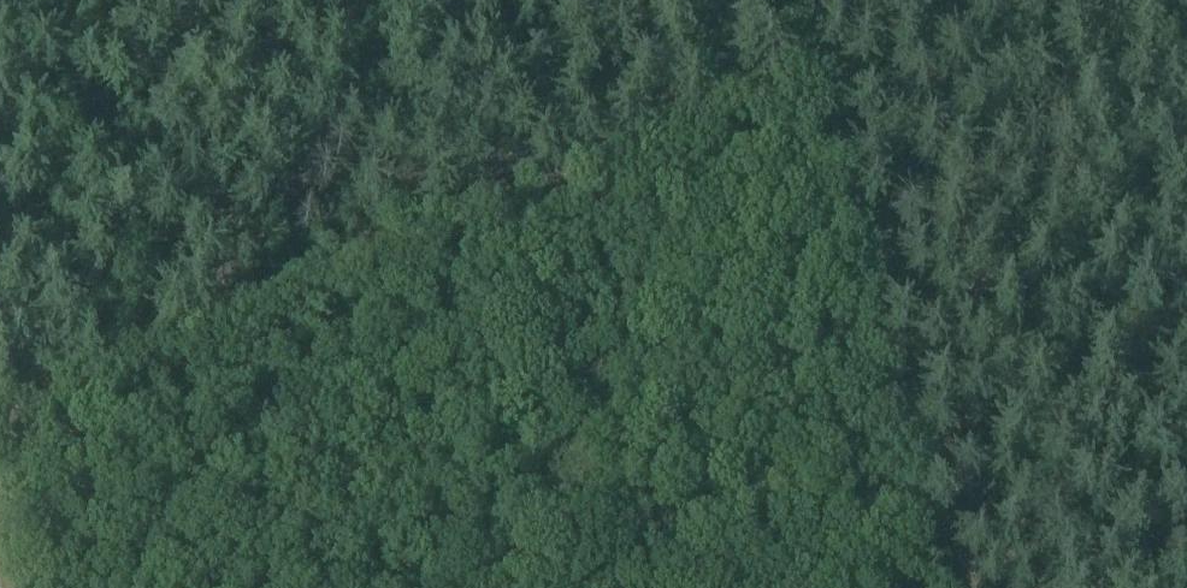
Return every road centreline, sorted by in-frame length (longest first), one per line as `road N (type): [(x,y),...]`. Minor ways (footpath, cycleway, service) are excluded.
road 1 (track): [(934,587),(794,0)]

